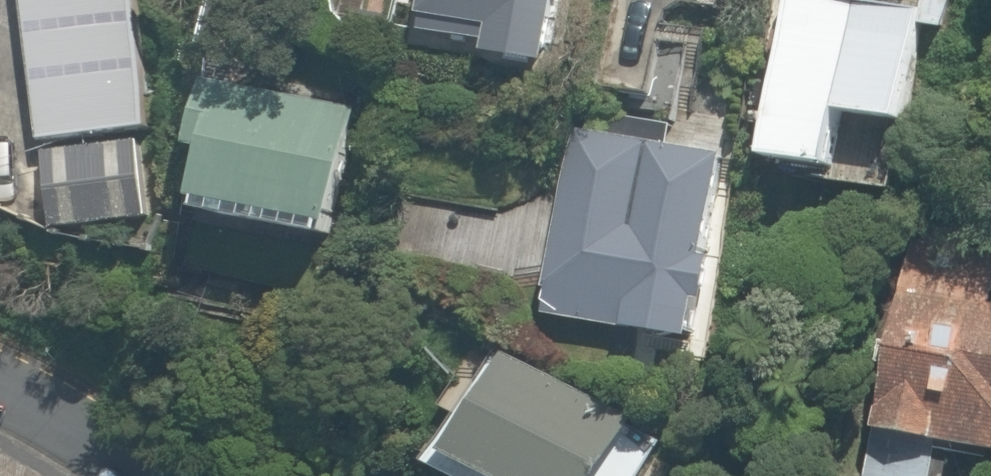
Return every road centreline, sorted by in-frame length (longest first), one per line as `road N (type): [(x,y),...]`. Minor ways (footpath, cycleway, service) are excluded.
road 1 (residential): [(0,416),(117,475)]

